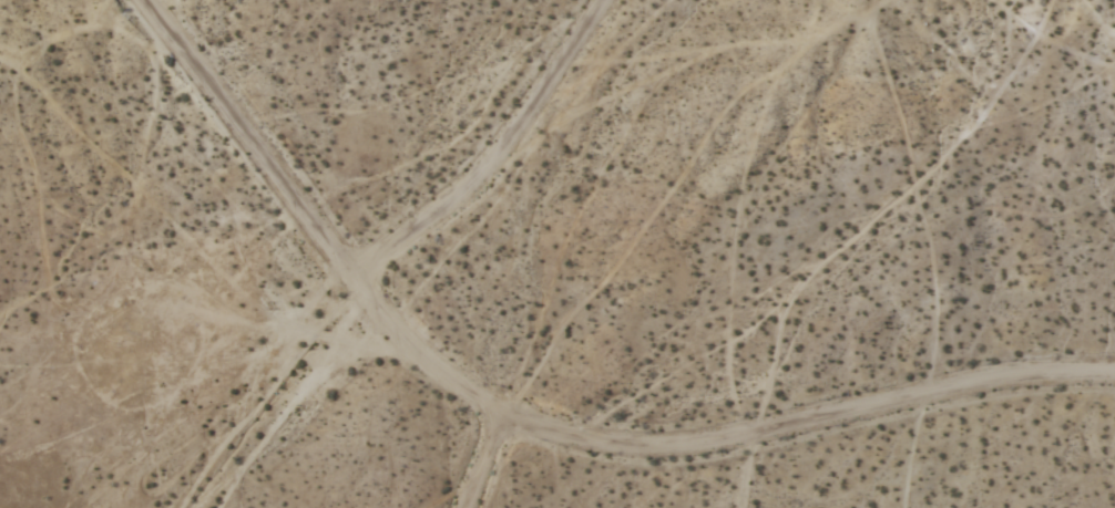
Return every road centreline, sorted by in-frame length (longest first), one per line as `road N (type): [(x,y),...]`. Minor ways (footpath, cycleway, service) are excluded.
road 1 (track): [(147,0),(407,343),(502,421),(600,444),(689,444),(960,386),(1114,374)]
road 2 (track): [(357,280),(493,165),(609,0)]

